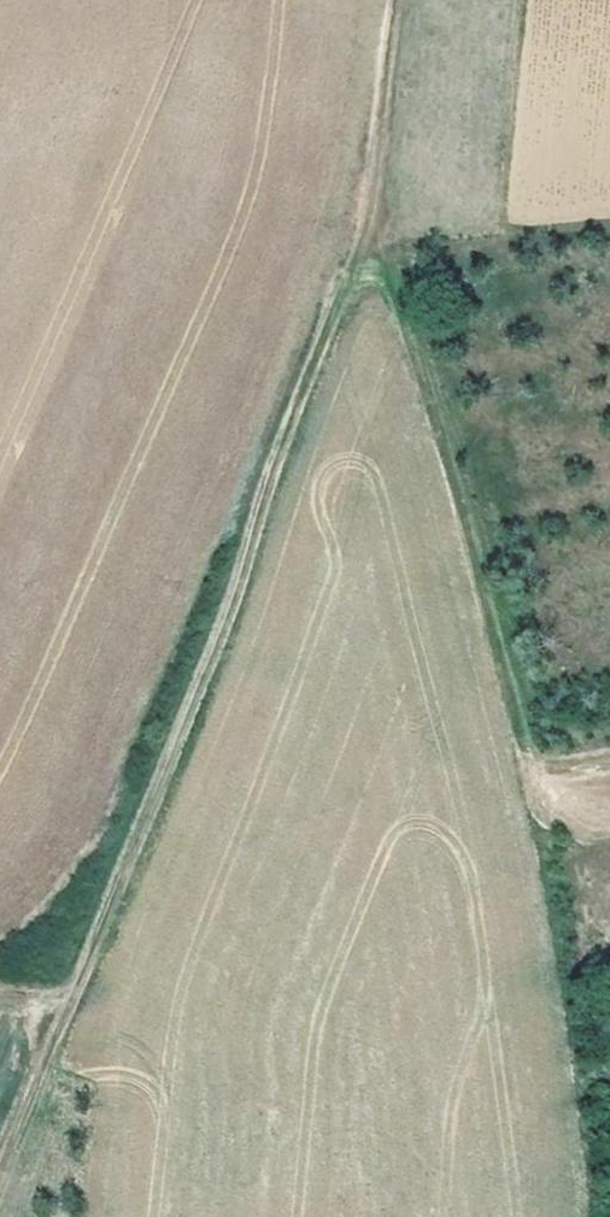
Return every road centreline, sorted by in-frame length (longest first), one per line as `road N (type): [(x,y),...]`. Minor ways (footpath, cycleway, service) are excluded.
road 1 (track): [(0,1183),(236,599),(270,476),(380,238)]
road 2 (track): [(383,135),(380,238),(516,736),(534,765),(555,774),(609,768)]
road 3 (track): [(383,135),(399,0)]

